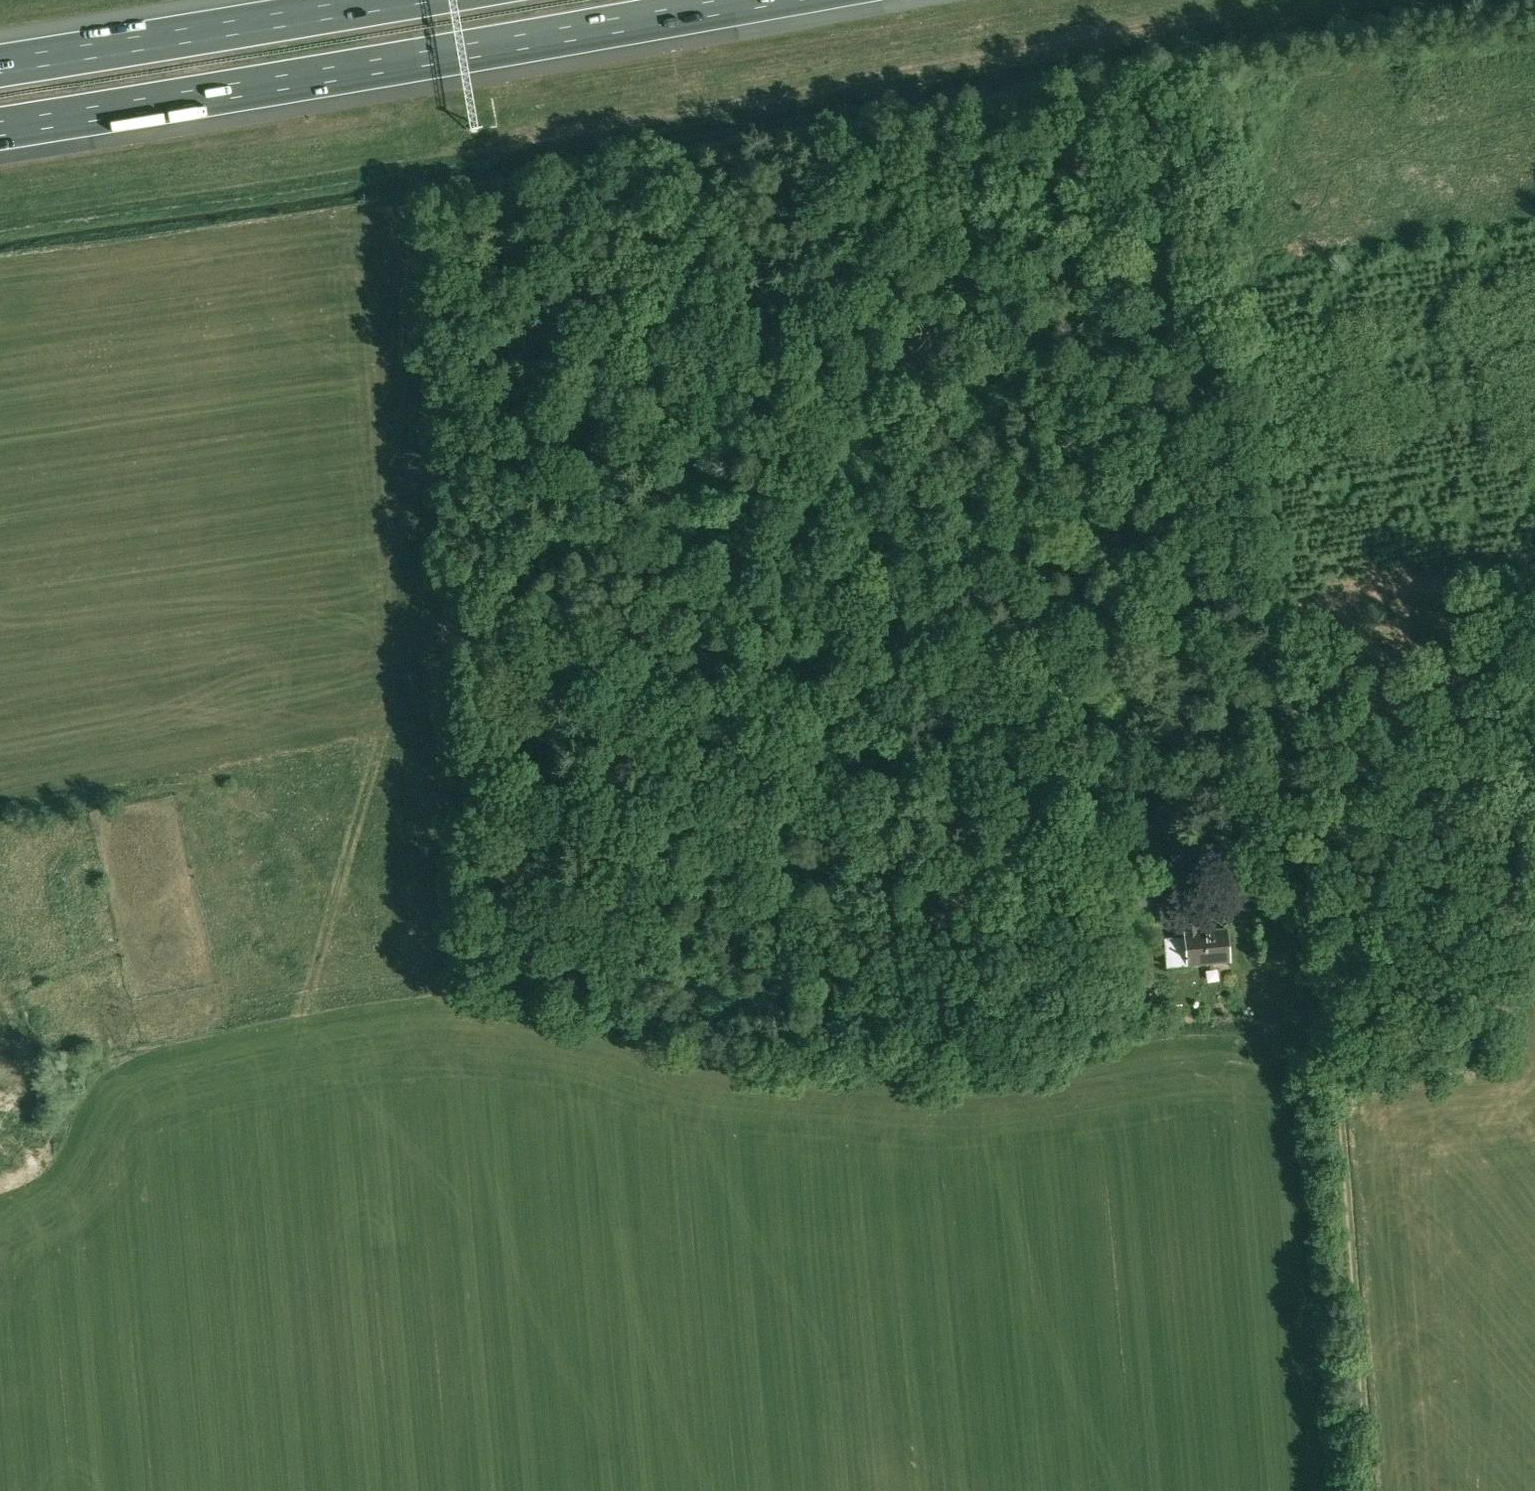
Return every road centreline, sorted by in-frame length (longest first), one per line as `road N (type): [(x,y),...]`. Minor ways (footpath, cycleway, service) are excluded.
road 1 (track): [(1370,1490),(1337,1063),(1253,278)]
road 2 (motorway): [(0,128),(762,0)]
road 3 (motorway): [(391,0),(0,64)]

